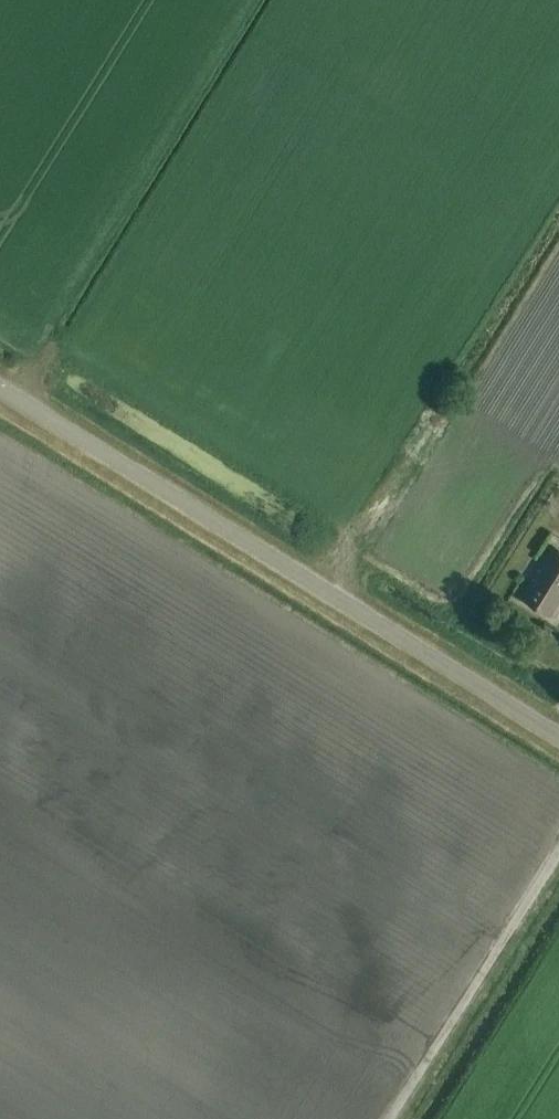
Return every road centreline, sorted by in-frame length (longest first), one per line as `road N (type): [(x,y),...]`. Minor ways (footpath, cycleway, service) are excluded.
road 1 (unclassified): [(558,738),(0,389)]
road 2 (track): [(389,1118),(558,850)]

